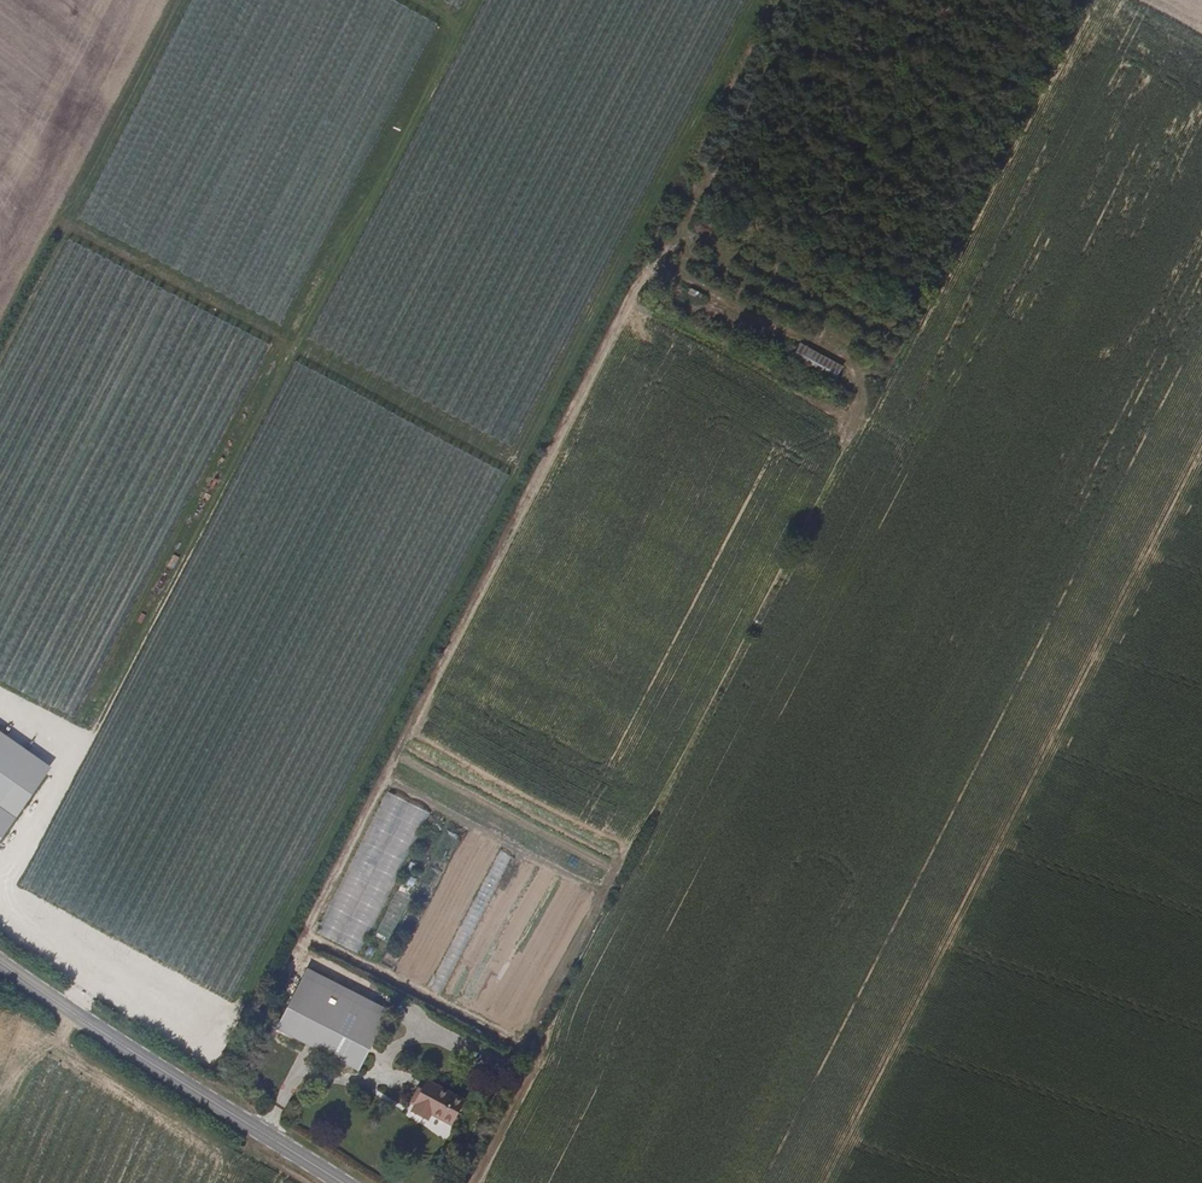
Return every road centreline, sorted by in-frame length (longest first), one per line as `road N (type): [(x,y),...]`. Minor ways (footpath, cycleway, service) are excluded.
road 1 (tertiary): [(0,961),(341,1182)]

